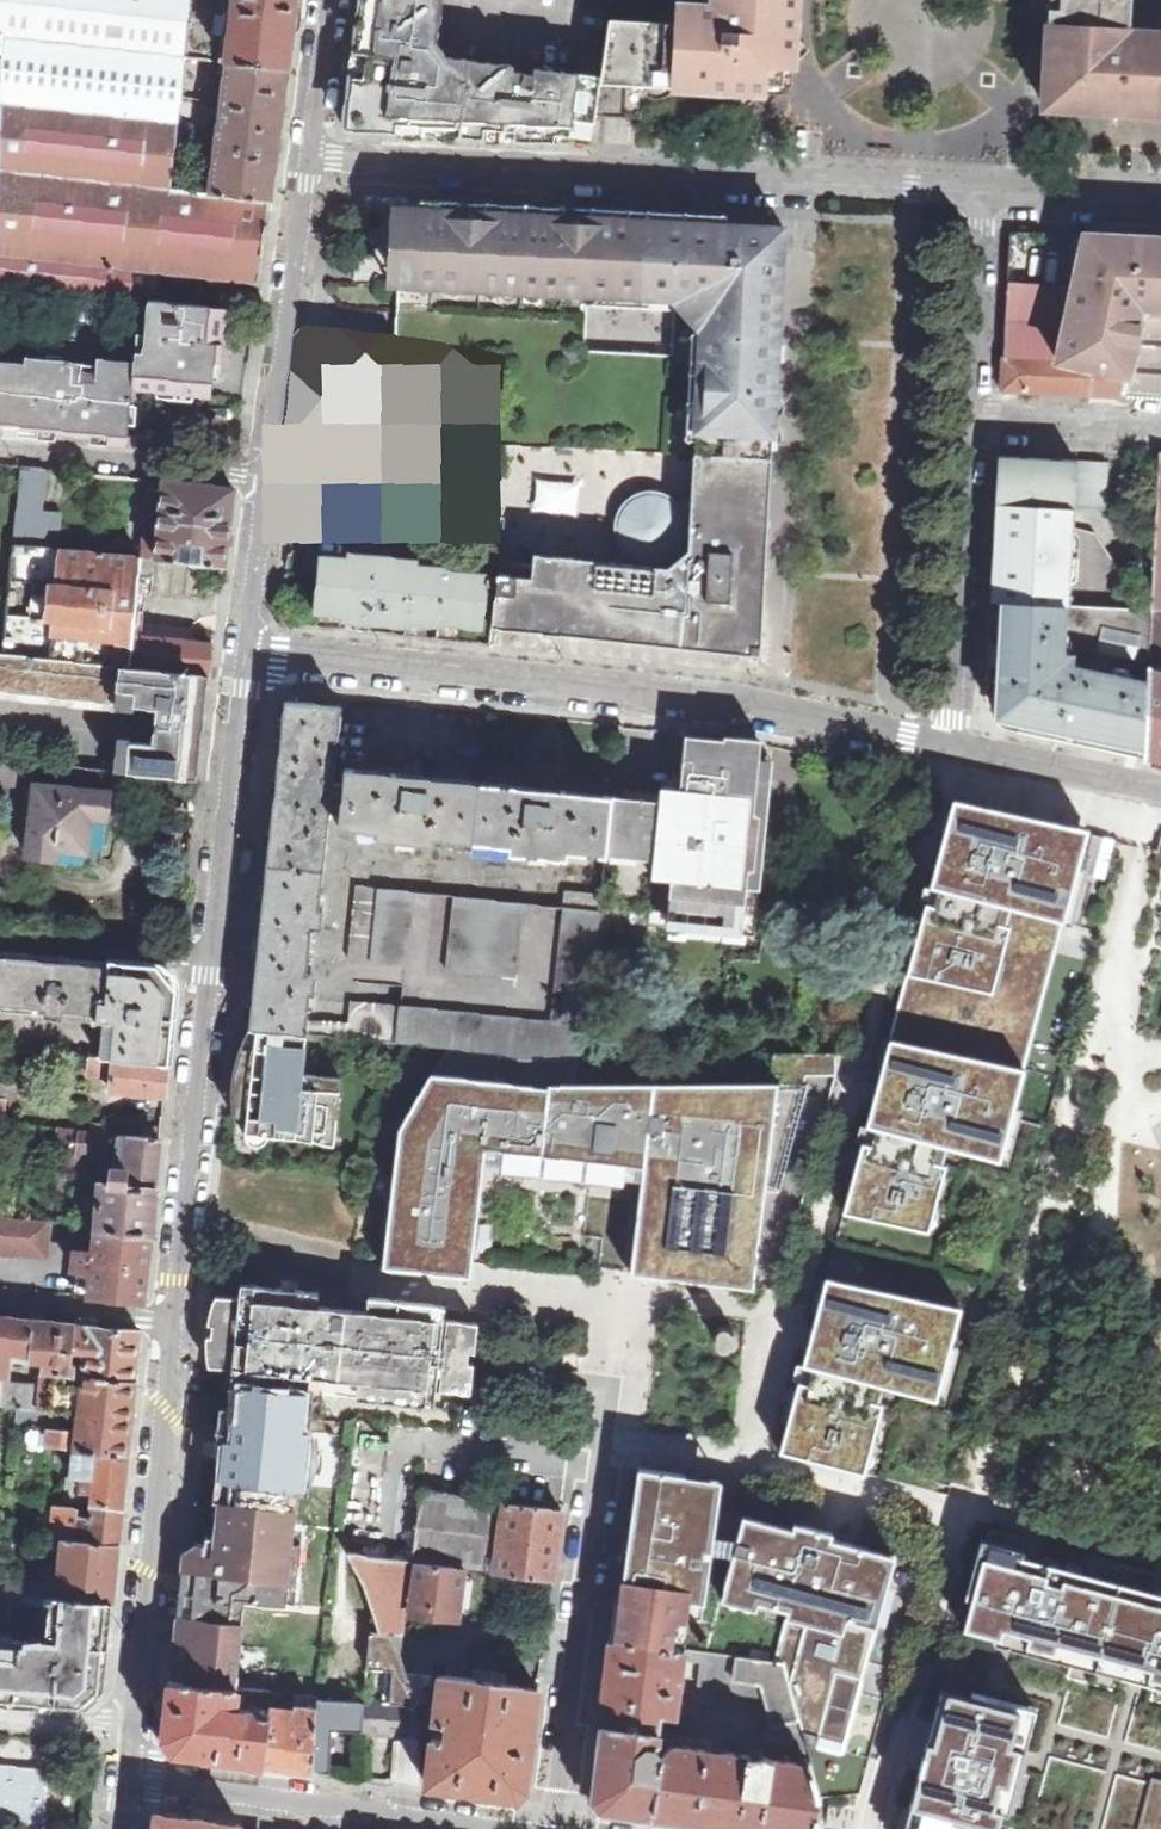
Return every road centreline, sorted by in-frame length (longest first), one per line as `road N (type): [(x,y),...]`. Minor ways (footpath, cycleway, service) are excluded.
road 1 (residential): [(249,655),(776,707),(943,749)]
road 2 (residential): [(308,157),(983,196)]
road 3 (unclassified): [(177,1320),(219,877),(249,655)]
road 4 (residential): [(553,1828),(609,1390)]
road 5 (unclassified): [(130,1724),(177,1320)]
road 6 (residential): [(124,1776),(506,1828)]
road 7 (residential): [(943,749),(954,715),(970,427)]
road 8 (unclassified): [(270,477),(308,157)]
road 9 (residential): [(0,451),(270,477)]
road 10 (residential): [(970,427),(983,196)]
road 11 (residential): [(943,749),(1160,802)]
road 12 (residential): [(970,427),(1160,433)]
road 13 (unclassified): [(249,655),(270,477)]
road 14 (residential): [(177,1320),(0,1304)]
road 15 (residential): [(983,196),(1160,203)]
road 16 (unclassified): [(308,157),(326,0)]
road 17 (residential): [(0,1714),(130,1724)]

